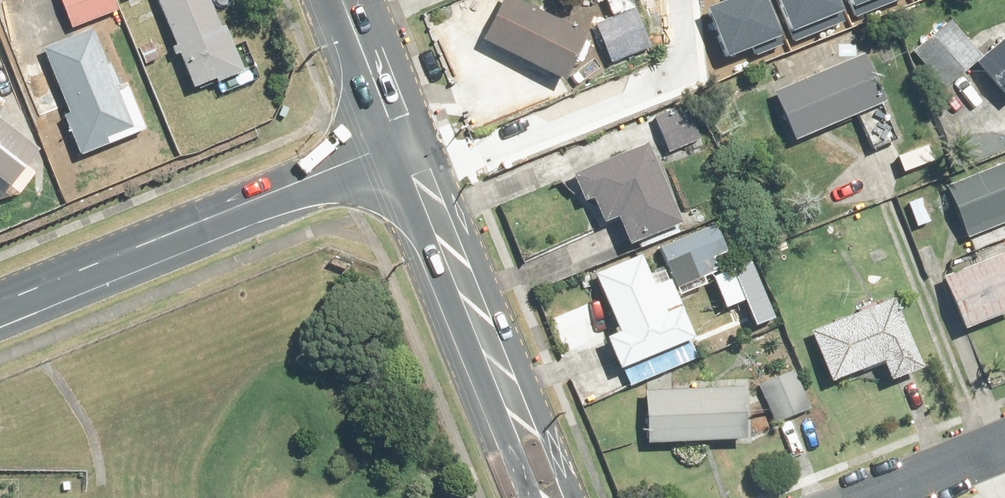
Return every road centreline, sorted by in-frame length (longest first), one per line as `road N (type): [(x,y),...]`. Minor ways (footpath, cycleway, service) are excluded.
road 1 (tertiary): [(408,136),(0,302)]
road 2 (tertiary): [(408,136),(553,497)]
road 3 (residential): [(1004,442),(867,497)]
road 4 (tertiary): [(352,0),(408,136)]

